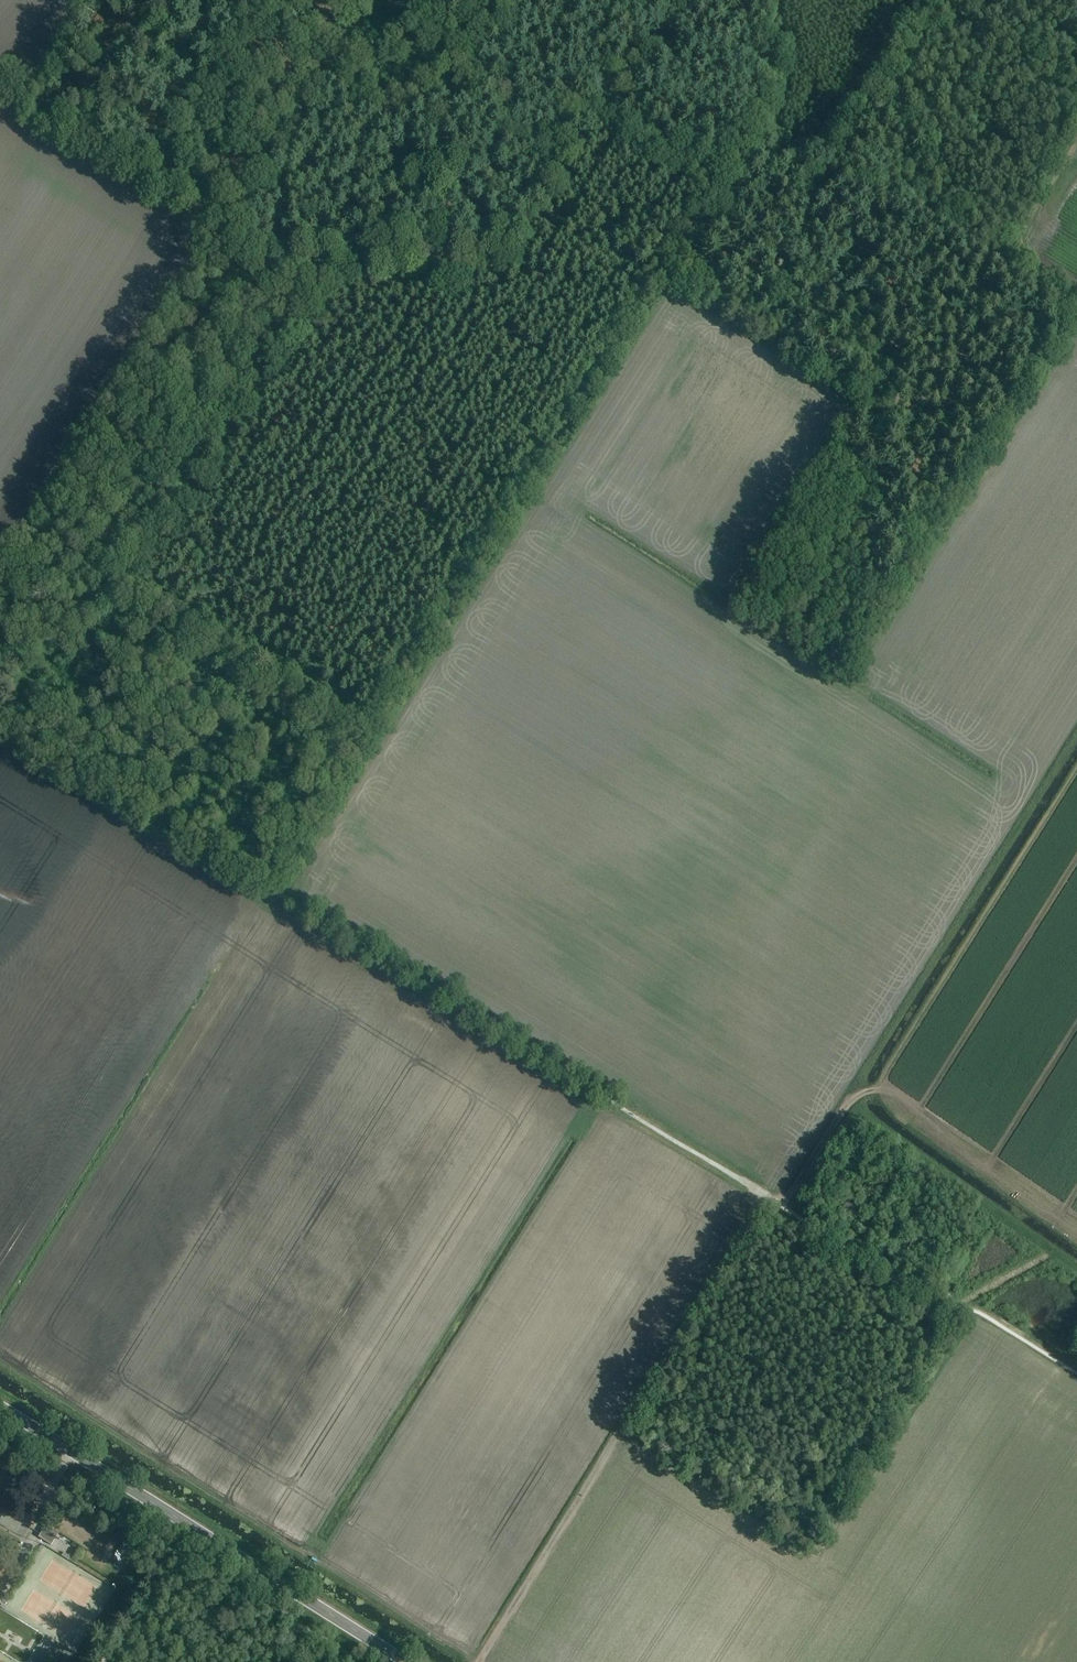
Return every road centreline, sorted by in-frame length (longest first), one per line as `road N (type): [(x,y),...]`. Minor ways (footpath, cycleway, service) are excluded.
road 1 (track): [(368,0),(0,593)]
road 2 (track): [(1076,732),(781,1204)]
road 3 (track): [(772,1200),(479,1661)]
road 4 (track): [(275,891),(527,483)]
road 5 (tertiary): [(0,1406),(406,1661)]

